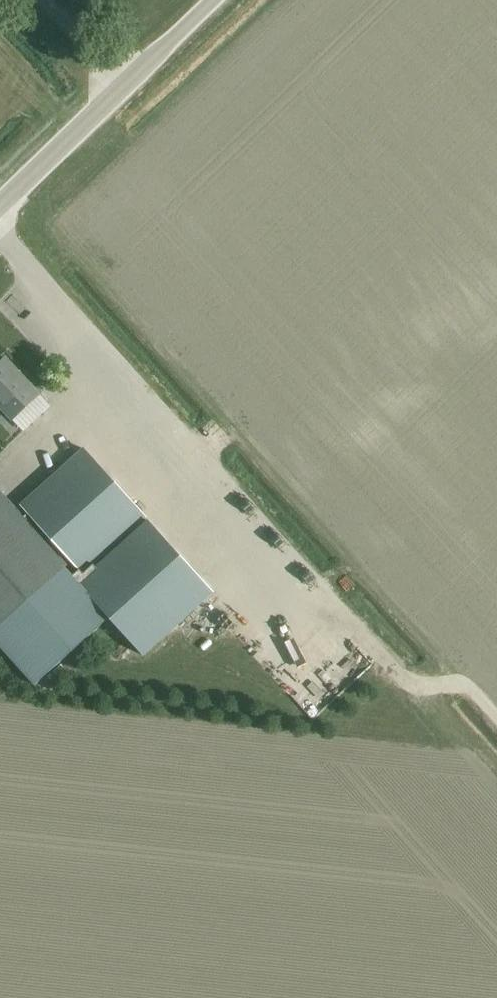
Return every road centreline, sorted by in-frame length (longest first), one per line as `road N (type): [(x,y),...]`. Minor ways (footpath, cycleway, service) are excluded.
road 1 (unclassified): [(0,203),(211,0)]

